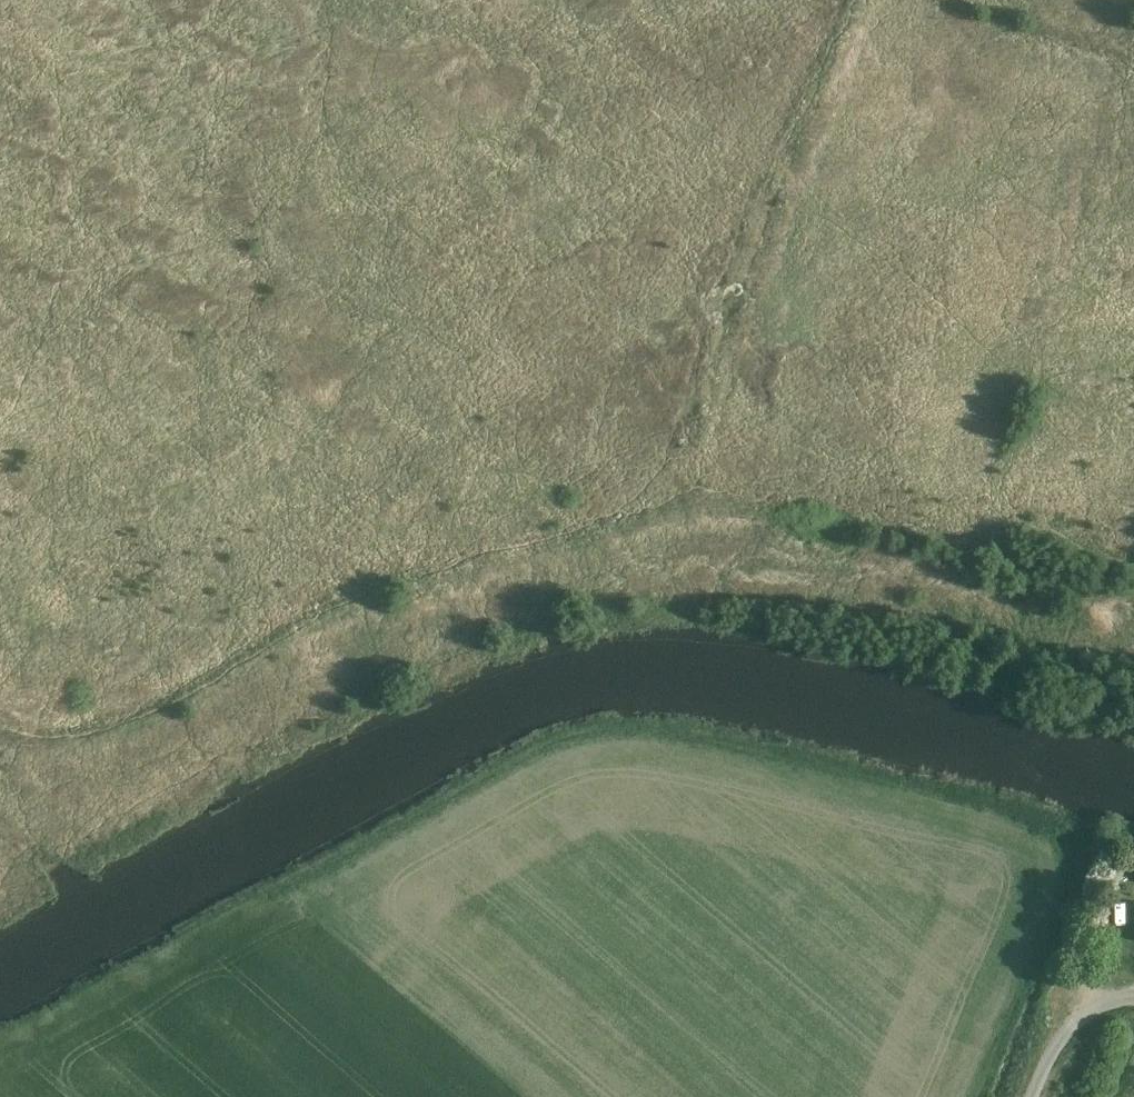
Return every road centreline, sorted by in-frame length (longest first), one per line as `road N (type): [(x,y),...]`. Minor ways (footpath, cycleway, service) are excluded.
road 1 (unclassified): [(1035,1096),(1048,1063),(1084,1017),(1133,1005)]

